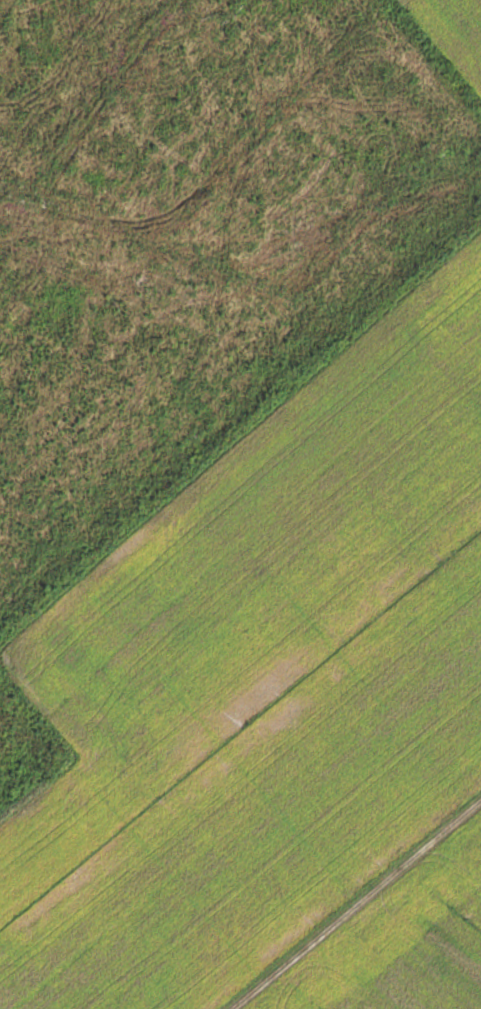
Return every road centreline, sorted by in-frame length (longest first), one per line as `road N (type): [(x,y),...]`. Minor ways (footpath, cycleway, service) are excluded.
road 1 (residential): [(480,796),(227,1008)]

